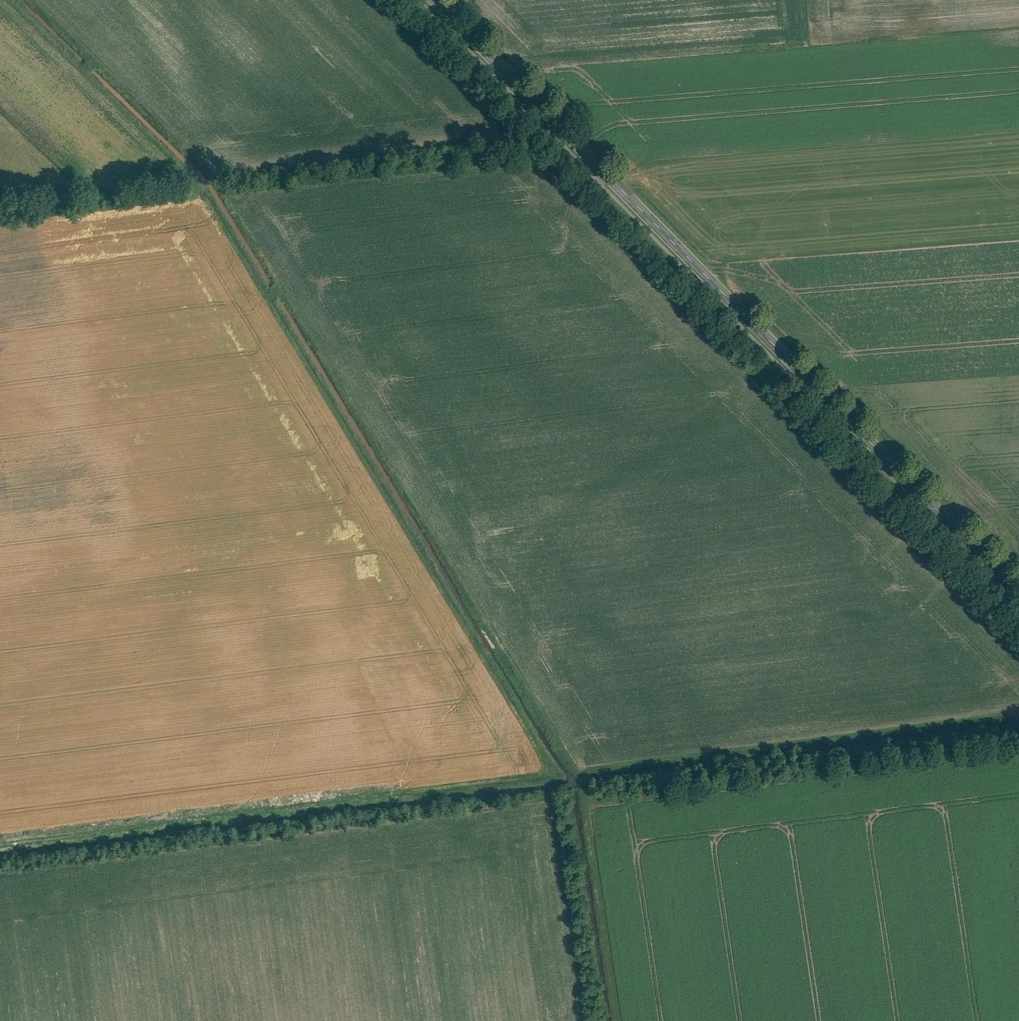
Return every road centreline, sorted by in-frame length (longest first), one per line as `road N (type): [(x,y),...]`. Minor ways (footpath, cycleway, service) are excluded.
road 1 (tertiary): [(436,0),(1018,590)]

